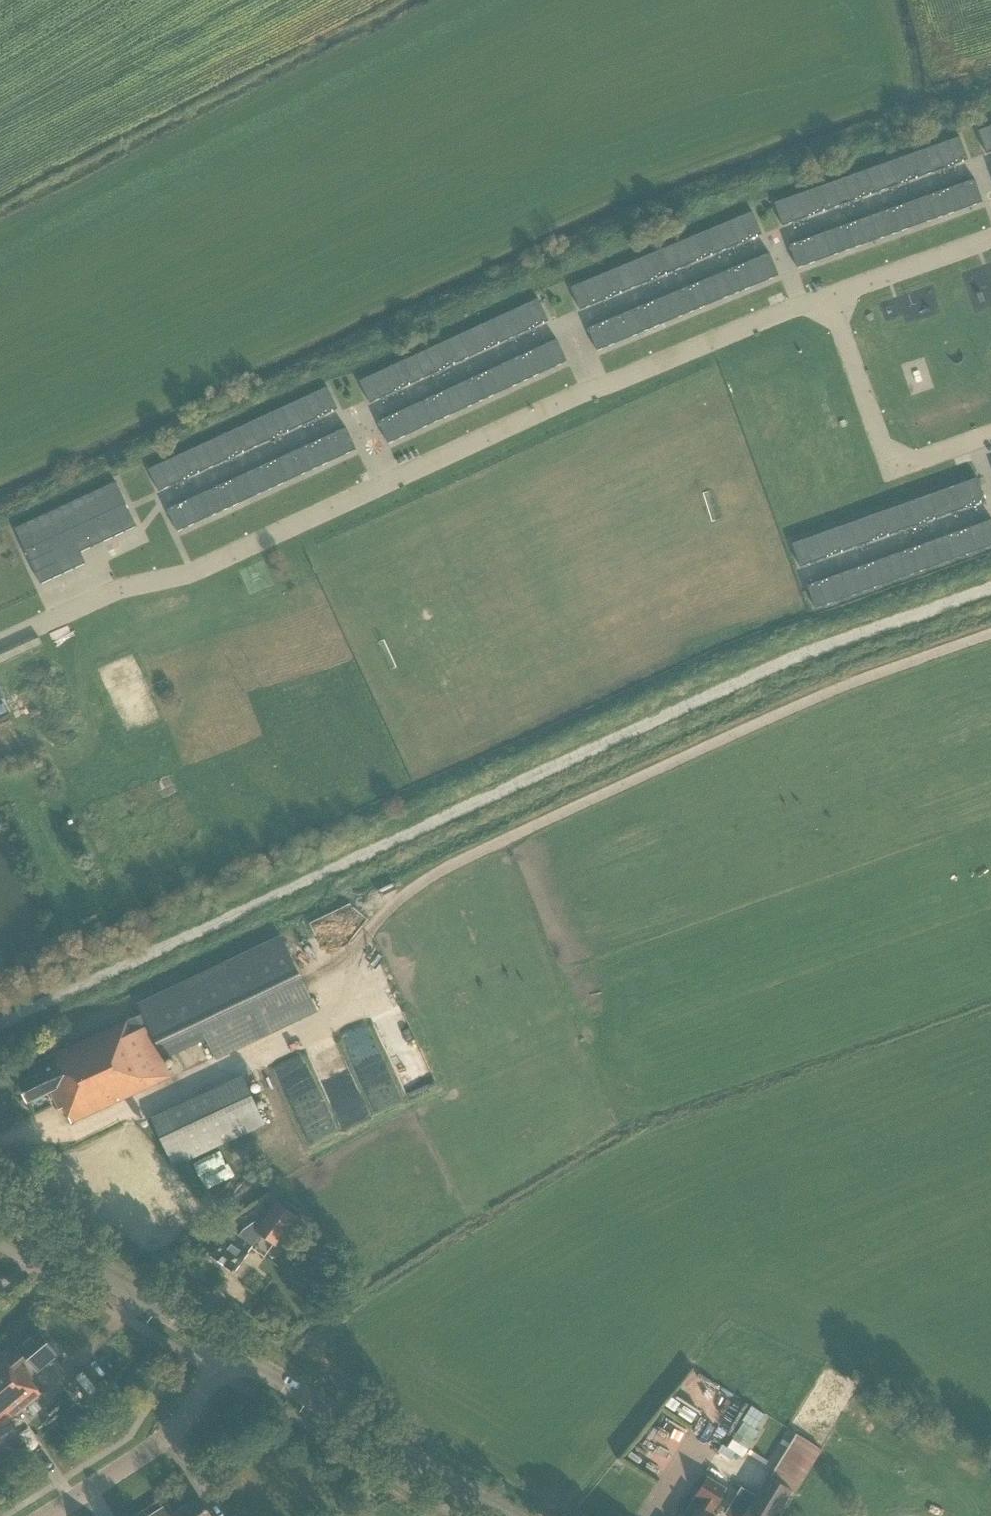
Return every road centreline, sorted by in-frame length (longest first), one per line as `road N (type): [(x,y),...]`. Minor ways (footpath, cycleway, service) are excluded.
road 1 (track): [(990,589),(782,665),(0,1023)]
road 2 (track): [(990,632),(851,684),(423,882),(357,951),(337,1018)]
road 3 (tertiary): [(504,1515),(231,1356)]
road 4 (tertiary): [(231,1356),(0,1216)]
road 5 (unclassified): [(51,1515),(163,1443),(231,1356)]

